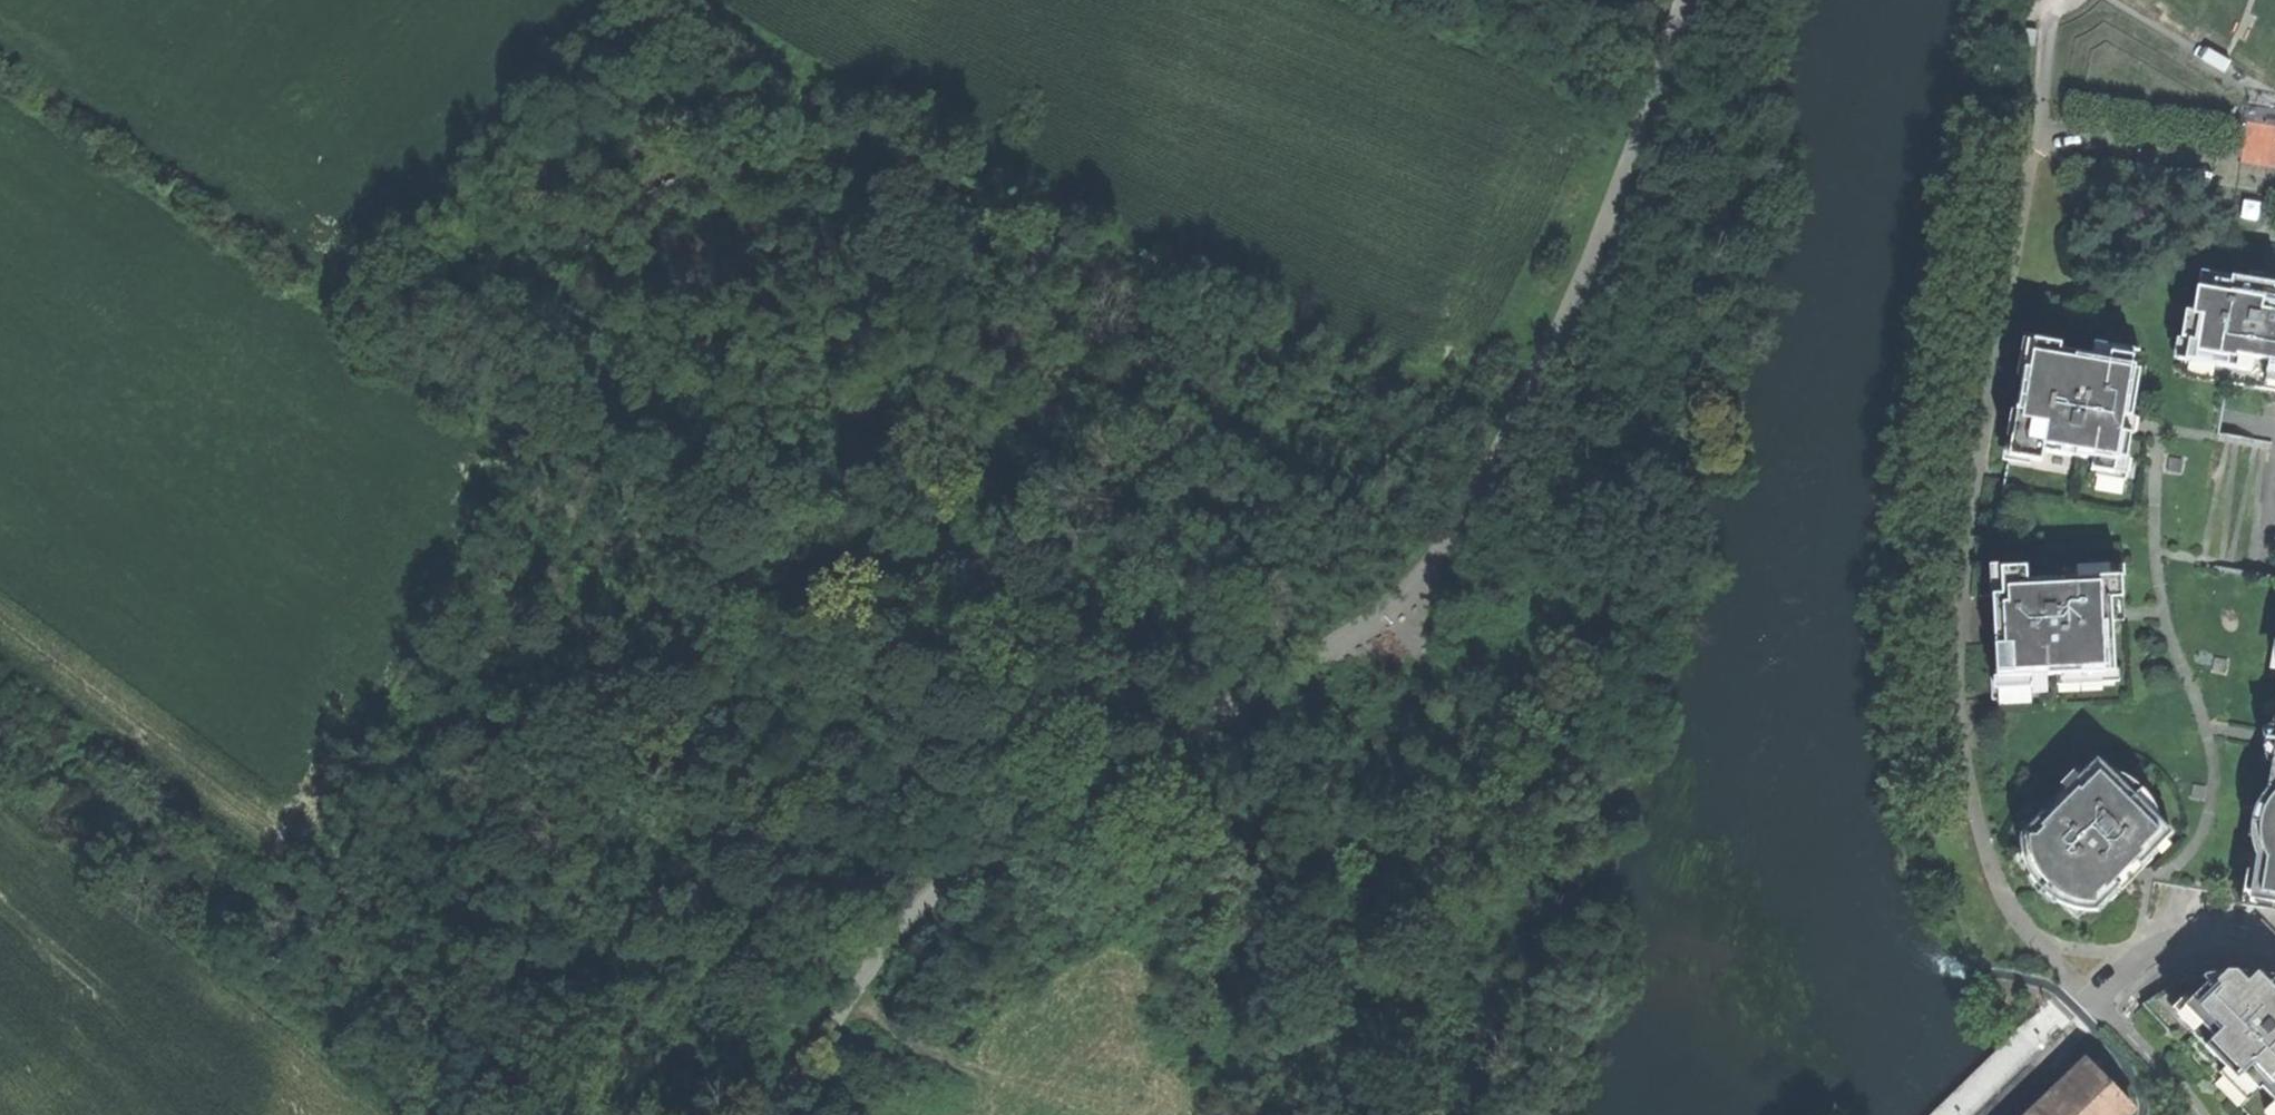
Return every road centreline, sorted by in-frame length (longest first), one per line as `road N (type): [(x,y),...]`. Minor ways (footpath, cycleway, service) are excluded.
road 1 (track): [(1683,0),(1606,235),(1477,505),(1380,628),(1272,701),(1005,836),(897,918),(770,1114)]
road 2 (residential): [(2096,1003),(2156,948),(2224,932),(2274,940)]

